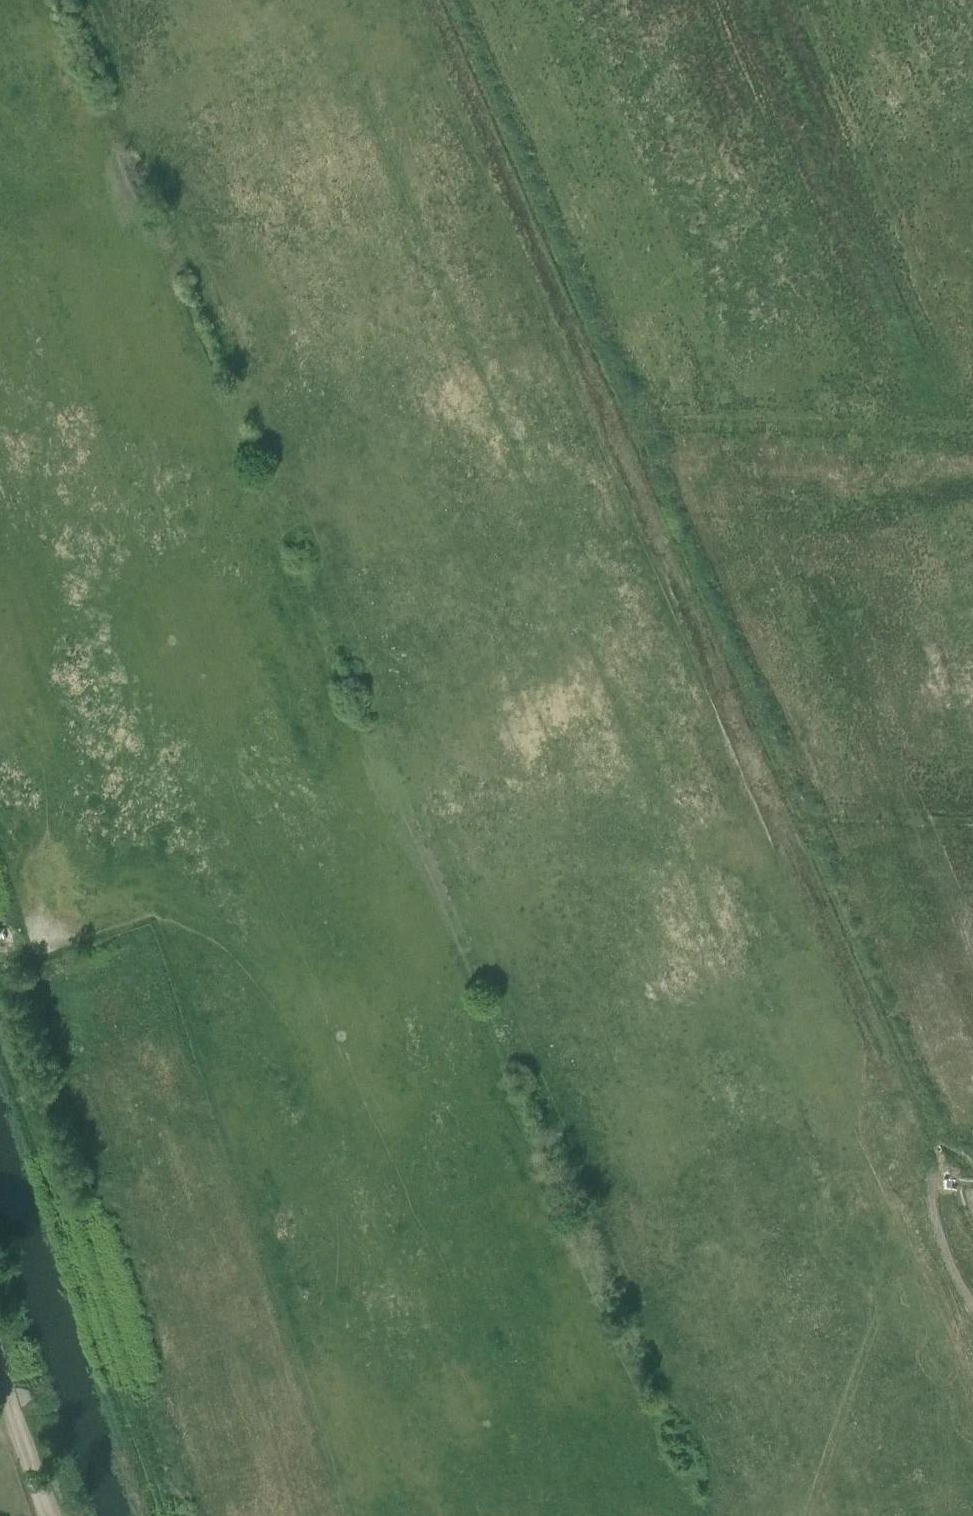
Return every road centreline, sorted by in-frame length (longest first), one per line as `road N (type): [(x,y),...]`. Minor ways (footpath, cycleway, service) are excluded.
road 1 (track): [(53,1515),(0,1368)]

